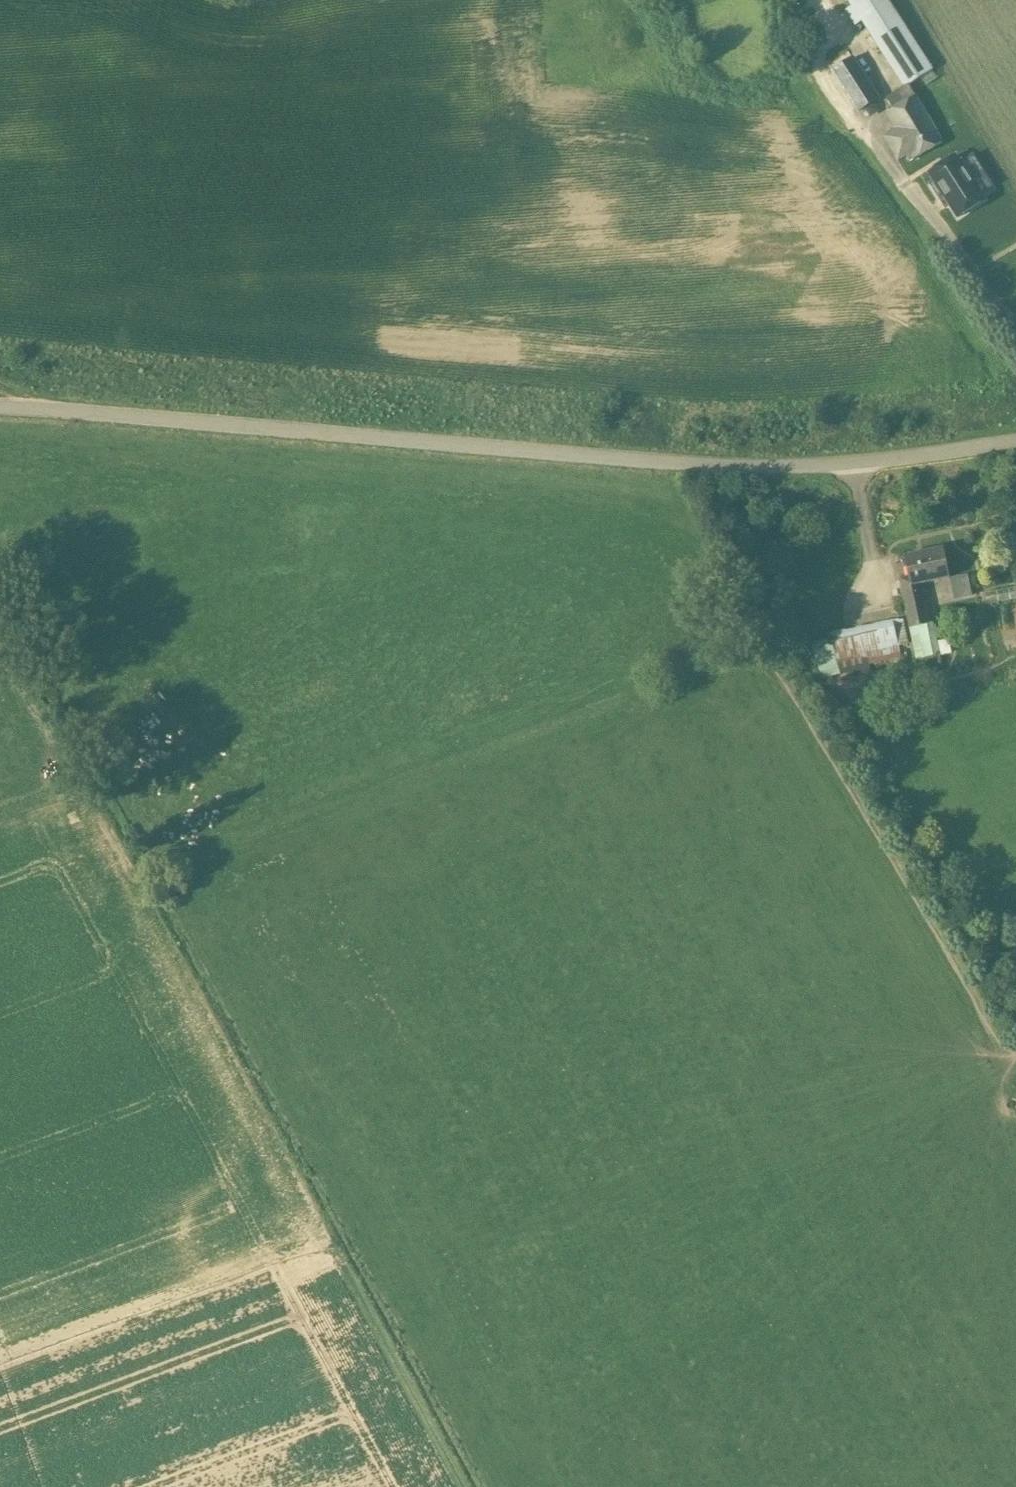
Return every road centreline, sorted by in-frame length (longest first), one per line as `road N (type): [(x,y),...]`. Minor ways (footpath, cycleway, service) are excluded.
road 1 (unclassified): [(1015,439),(767,469),(0,407)]

